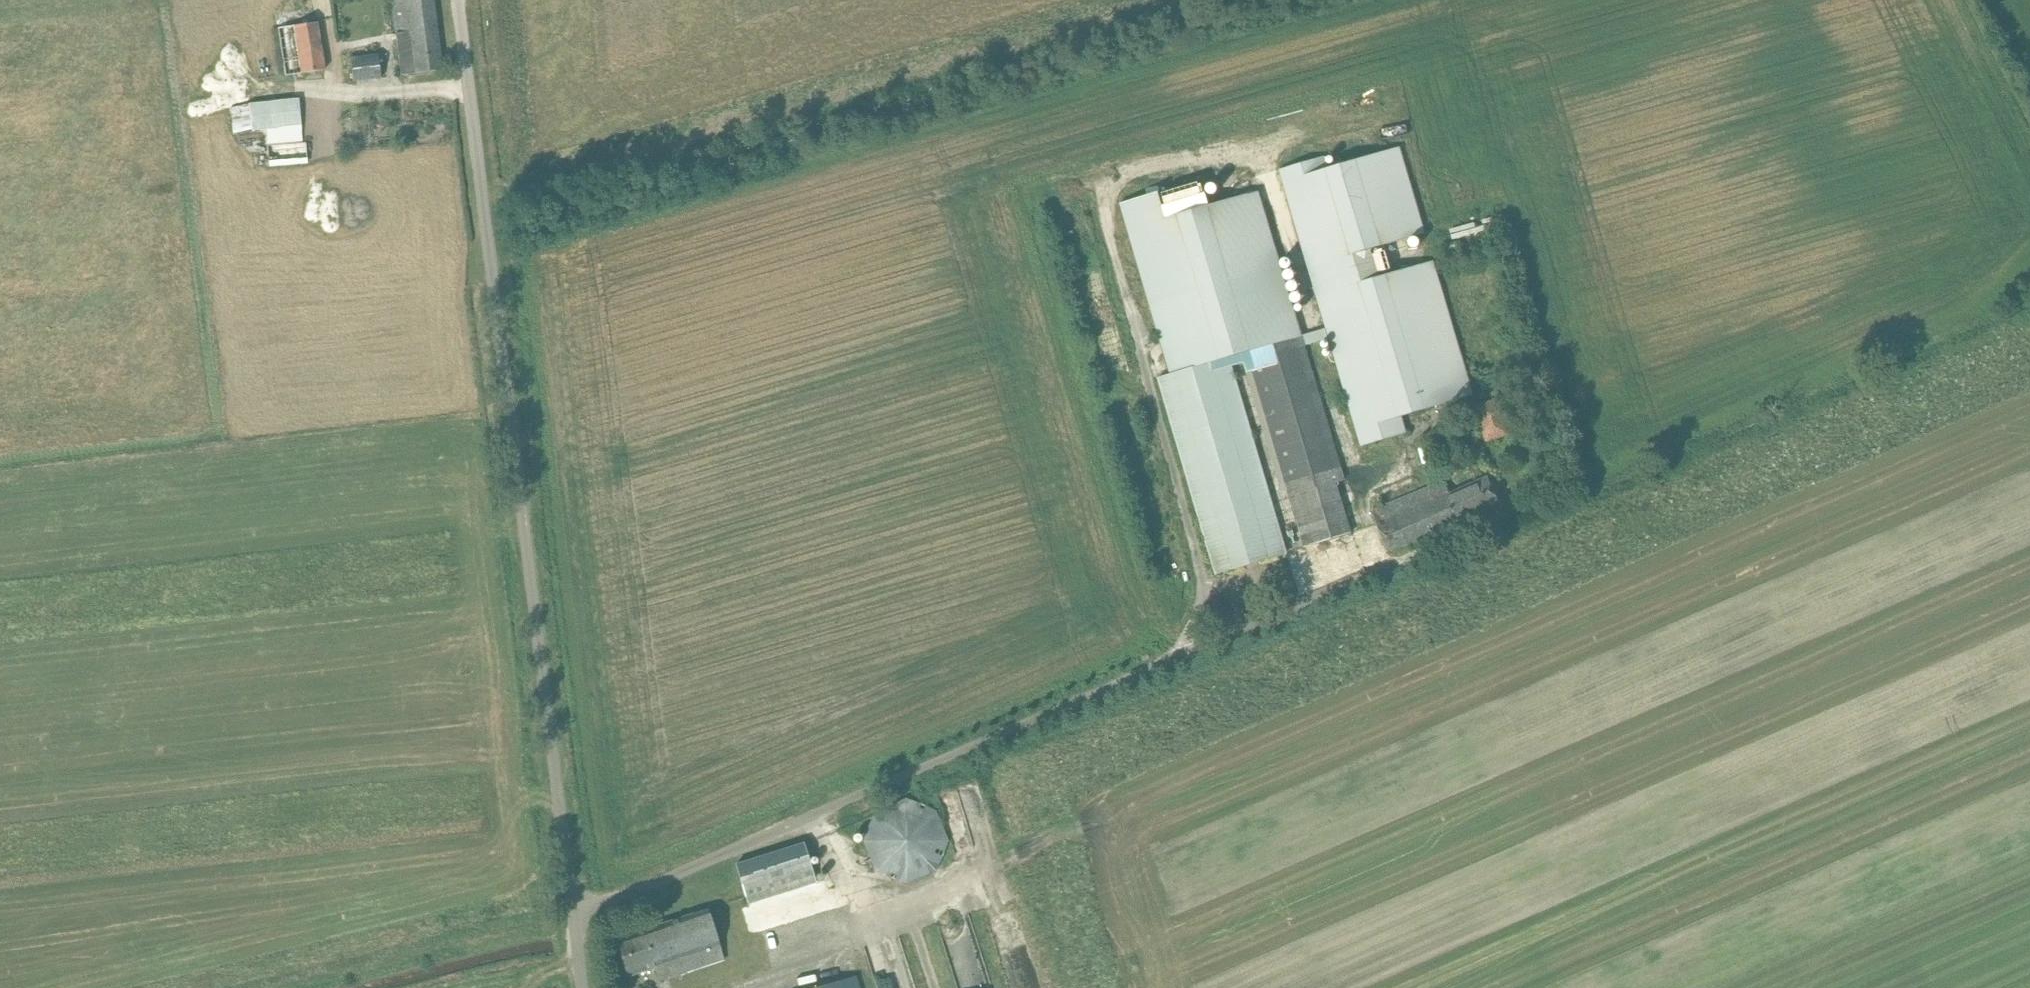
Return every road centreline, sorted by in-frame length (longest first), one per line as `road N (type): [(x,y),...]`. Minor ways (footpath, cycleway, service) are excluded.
road 1 (unclassified): [(573,907),(459,2)]
road 2 (unclassified): [(573,907),(604,903),(1291,610)]

